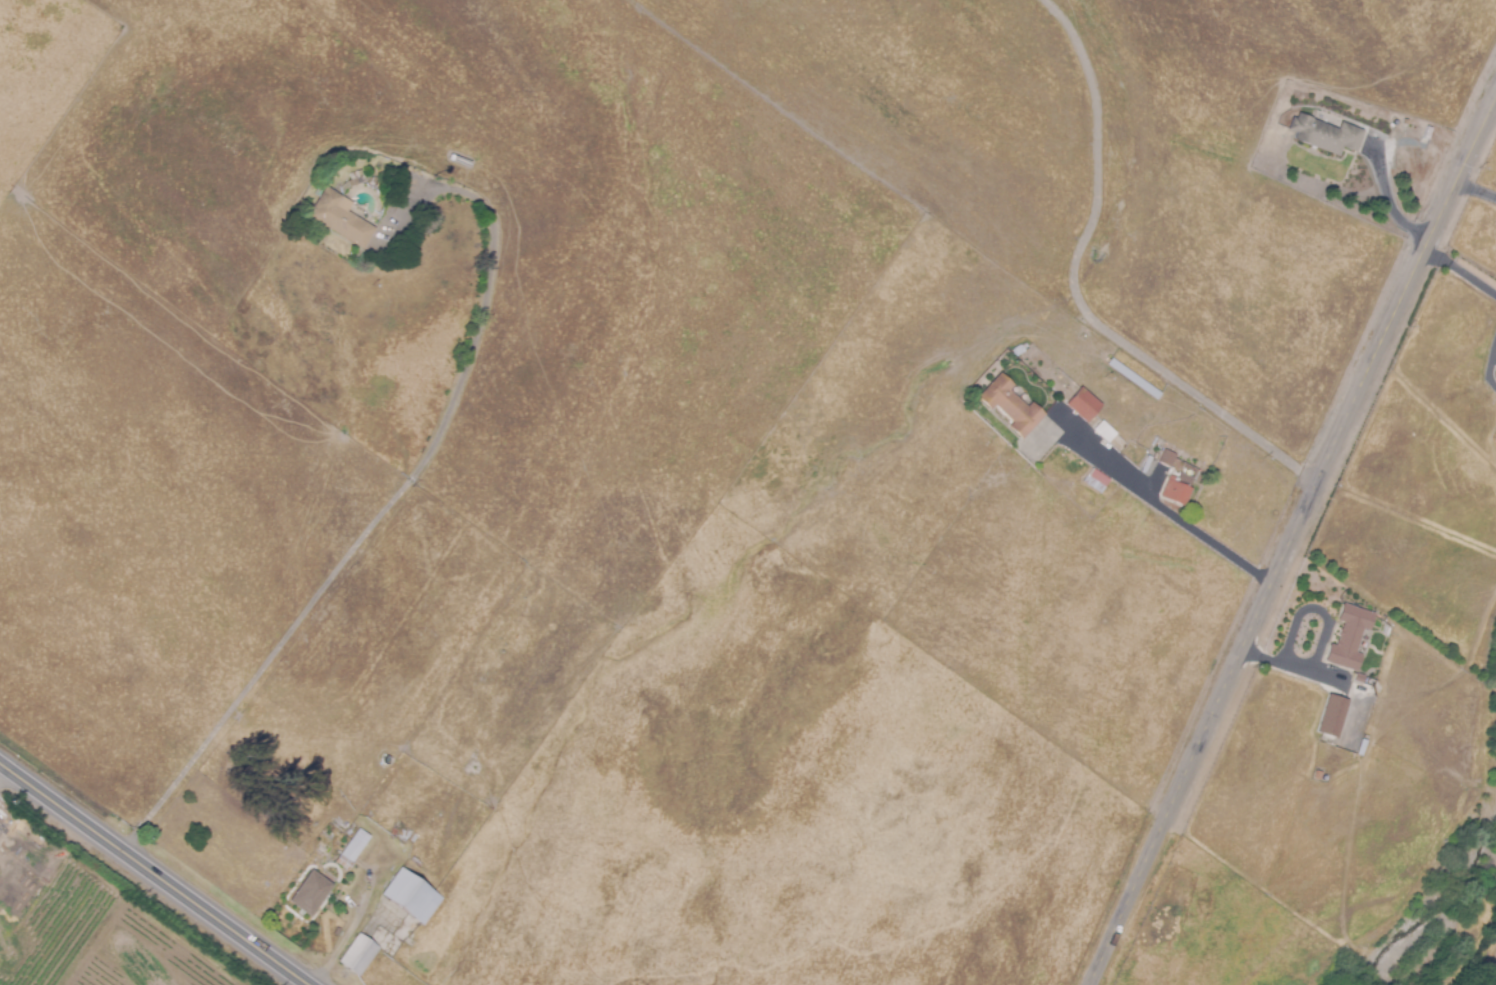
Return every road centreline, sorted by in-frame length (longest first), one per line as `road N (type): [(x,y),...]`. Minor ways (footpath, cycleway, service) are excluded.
road 1 (residential): [(1093,984),(1495,92)]
road 2 (secondary): [(314,984),(0,759)]

